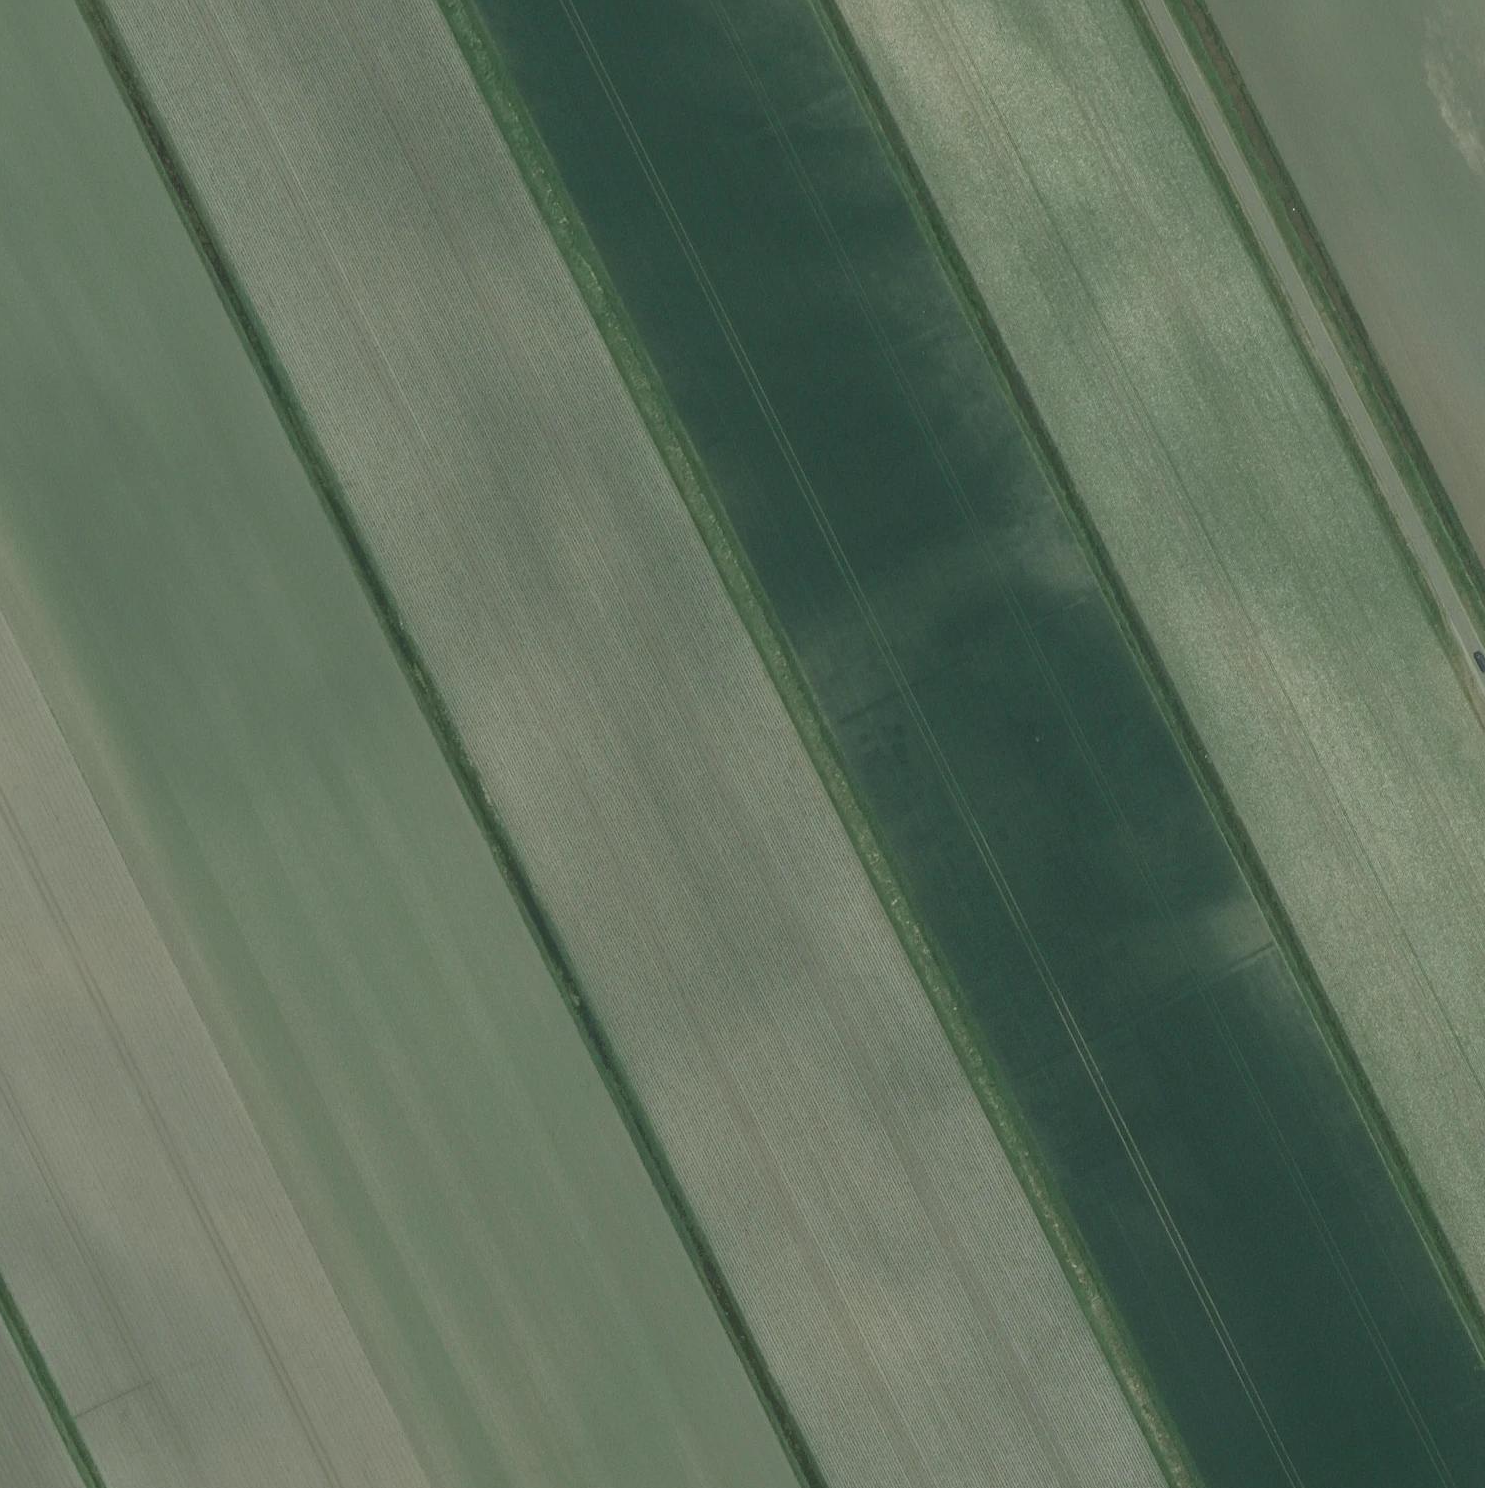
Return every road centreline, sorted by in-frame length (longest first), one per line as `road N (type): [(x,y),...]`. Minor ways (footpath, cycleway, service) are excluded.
road 1 (unclassified): [(1484,671),(1154,0)]

